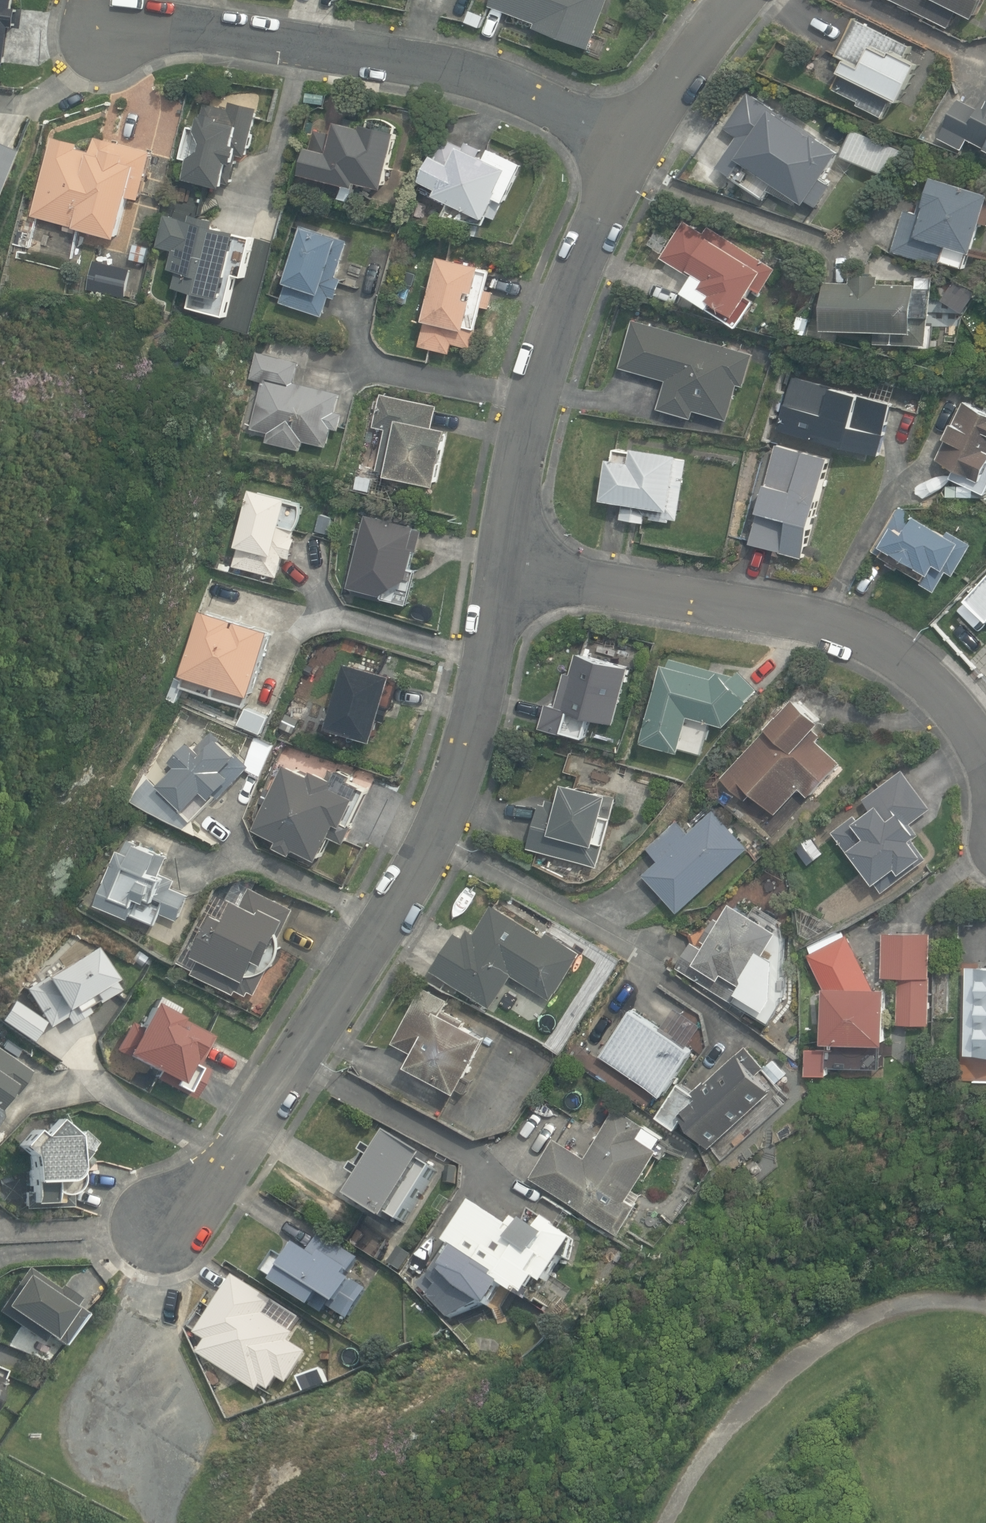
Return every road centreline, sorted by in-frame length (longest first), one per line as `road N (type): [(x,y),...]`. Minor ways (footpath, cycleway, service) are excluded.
road 1 (residential): [(165,1221),(200,1204),(430,837),(492,657),(507,566)]
road 2 (residential): [(104,34),(247,36),(430,64),(524,88),(638,141)]
road 3 (residential): [(985,744),(940,680),(824,624),(507,566)]
road 4 (residential): [(507,566),(533,395),(590,235),(638,141)]
road 5 (residential): [(638,141),(738,0)]

